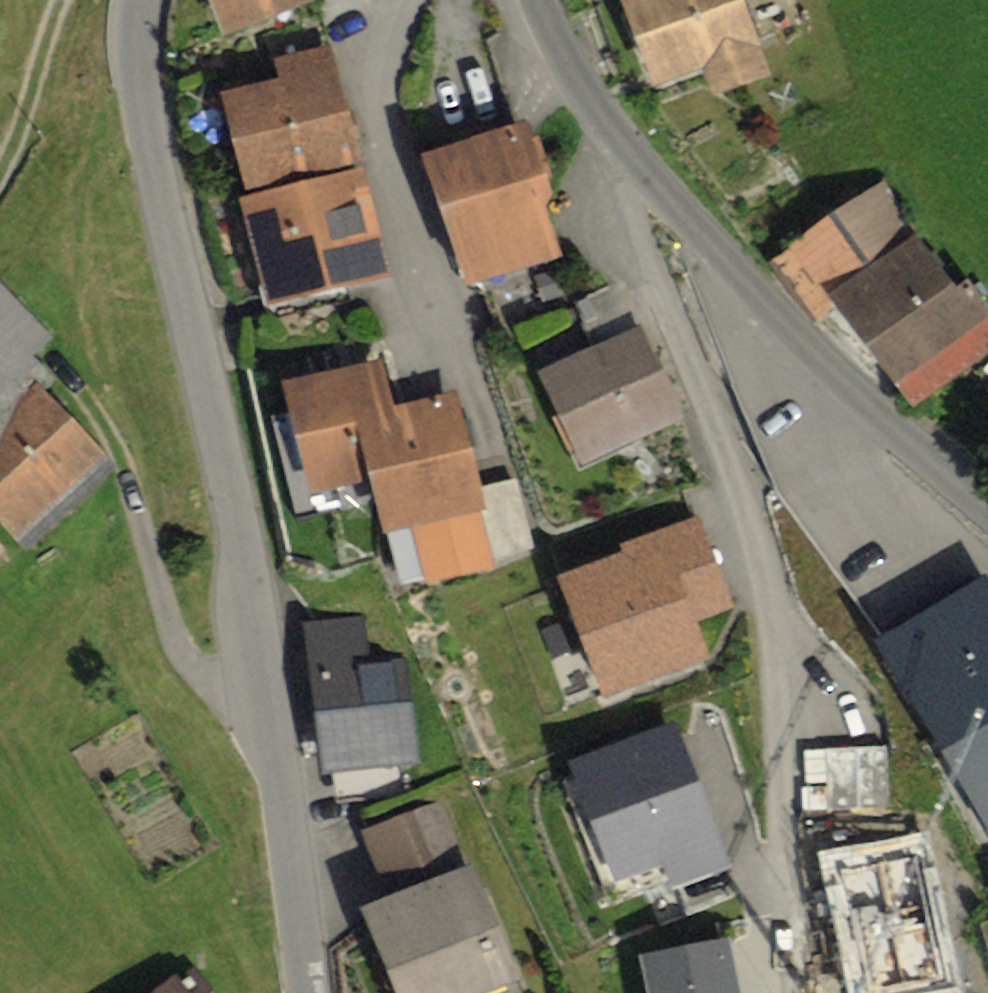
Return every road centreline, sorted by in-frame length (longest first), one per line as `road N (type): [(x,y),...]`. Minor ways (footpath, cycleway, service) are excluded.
road 1 (tertiary): [(311,992),(275,716),(218,397),(152,117),(139,35),(146,0)]
road 2 (tertiary): [(542,0),(646,171),(909,446),(987,512)]

